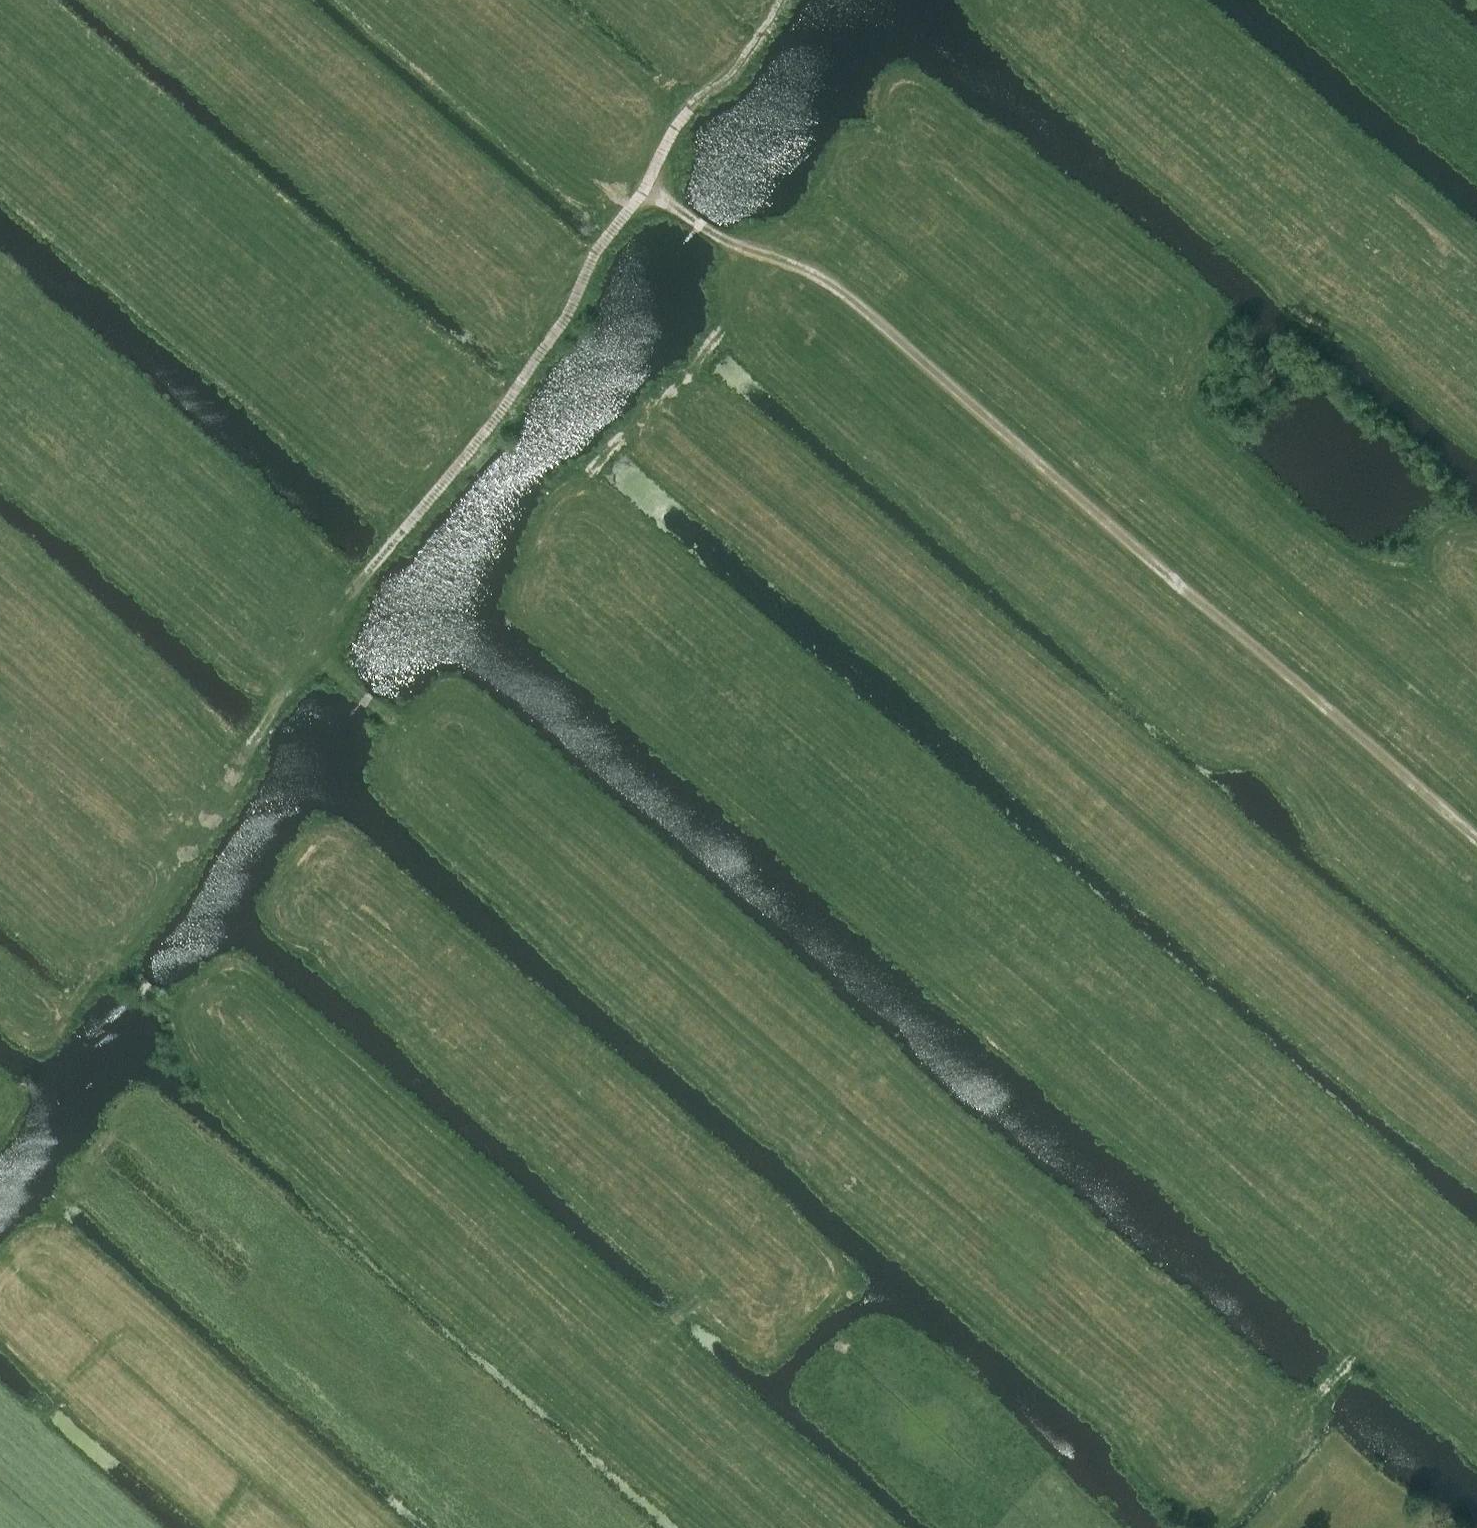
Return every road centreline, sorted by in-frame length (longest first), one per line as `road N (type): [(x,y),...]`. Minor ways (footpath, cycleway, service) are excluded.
road 1 (track): [(1476,840),(828,278),(716,231),(648,181),(597,248),(574,302),(517,389),(356,590),(106,957),(158,998)]
road 2 (track): [(0,1400),(28,1426),(59,1386),(154,1333),(374,1527)]
road 3 (track): [(648,181),(691,109),(728,82),(784,0)]

